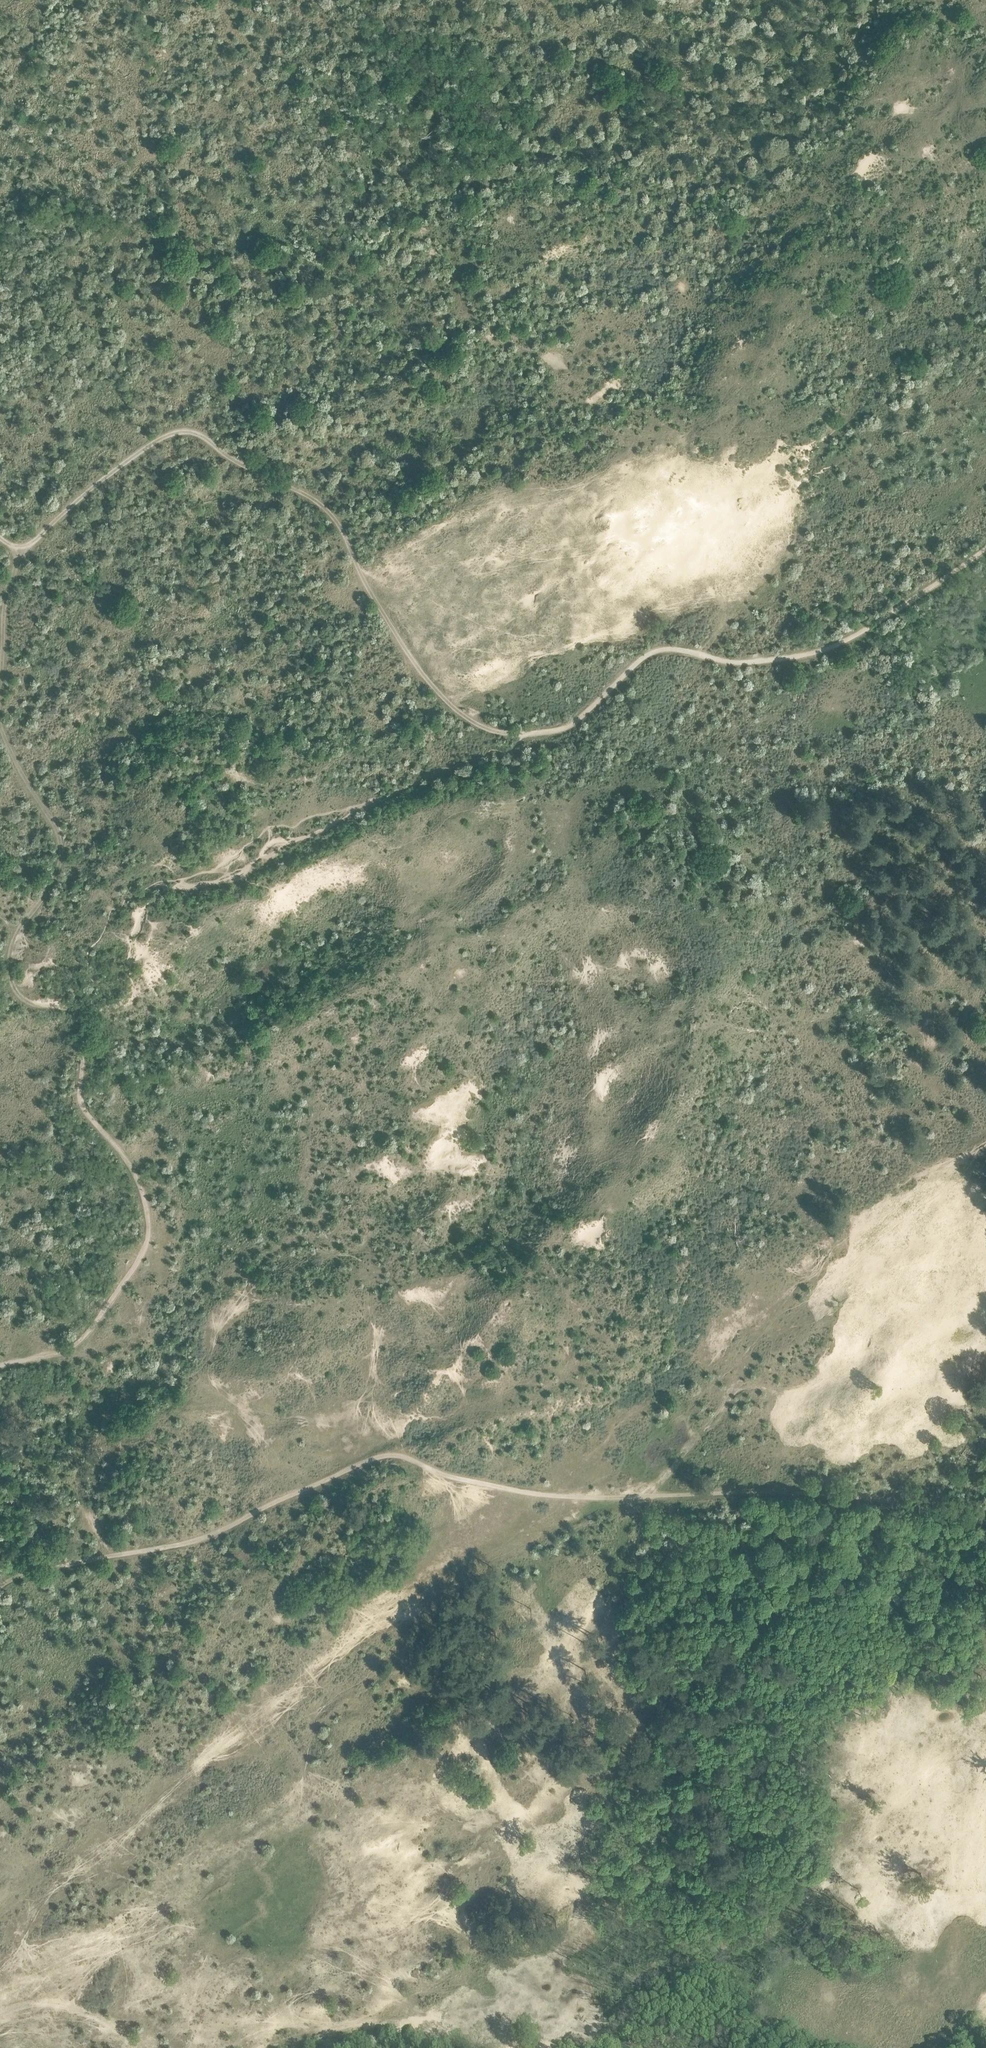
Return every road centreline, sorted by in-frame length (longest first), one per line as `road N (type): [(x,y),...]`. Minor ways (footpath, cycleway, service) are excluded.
road 1 (track): [(526,734),(494,731),(453,706),(392,627),(341,533),(311,501),(194,435),(178,434),(114,475),(16,553),(0,538)]
road 2 (track): [(985,549),(834,646),(749,663),(651,653),(573,722),(526,734)]
road 3 (track): [(81,1019),(82,1106),(137,1178),(147,1243),(76,1345),(0,1366)]
road 4 (track): [(81,1019),(68,1009),(32,1006),(14,985),(13,948),(61,870),(61,844),(5,741),(0,715)]

